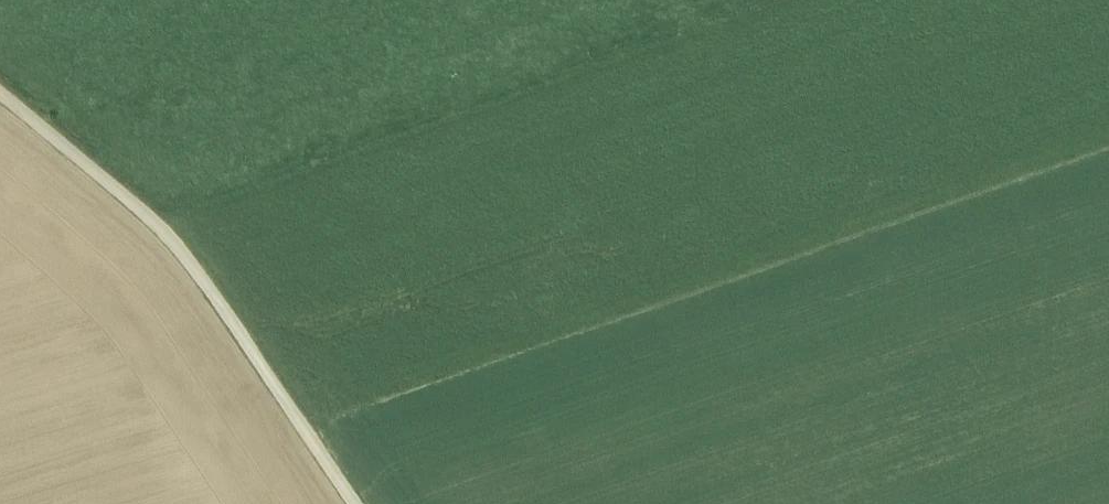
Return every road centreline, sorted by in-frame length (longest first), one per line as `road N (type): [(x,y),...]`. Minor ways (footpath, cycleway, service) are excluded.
road 1 (track): [(0,92),(168,235),(351,503)]

